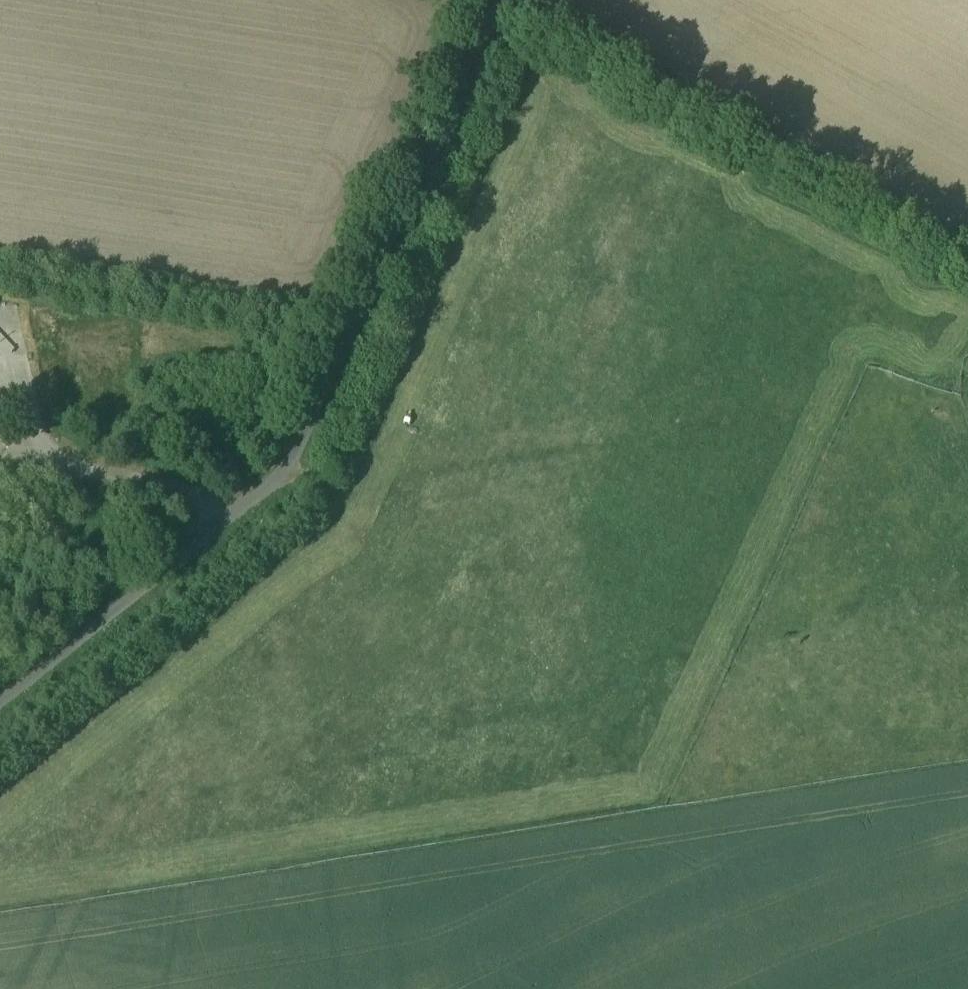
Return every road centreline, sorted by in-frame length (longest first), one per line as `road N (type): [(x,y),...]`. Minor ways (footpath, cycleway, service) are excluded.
road 1 (unclassified): [(0,710),(250,504),(402,237),(513,7)]
road 2 (unclassified): [(513,7),(967,251)]

